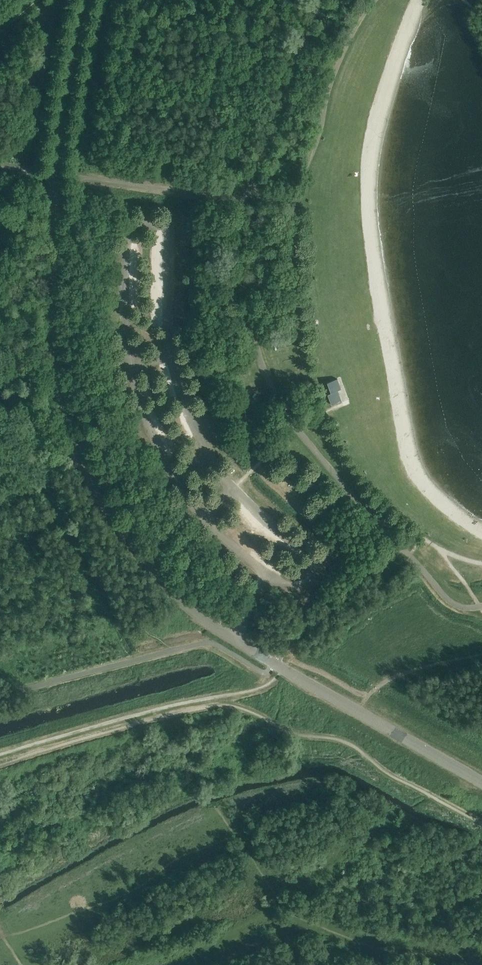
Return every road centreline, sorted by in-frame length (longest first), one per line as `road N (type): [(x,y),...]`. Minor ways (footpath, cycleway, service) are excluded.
road 1 (unclassified): [(481,783),(197,615),(123,536),(89,479),(56,363),(51,286),(55,175),(89,0)]

